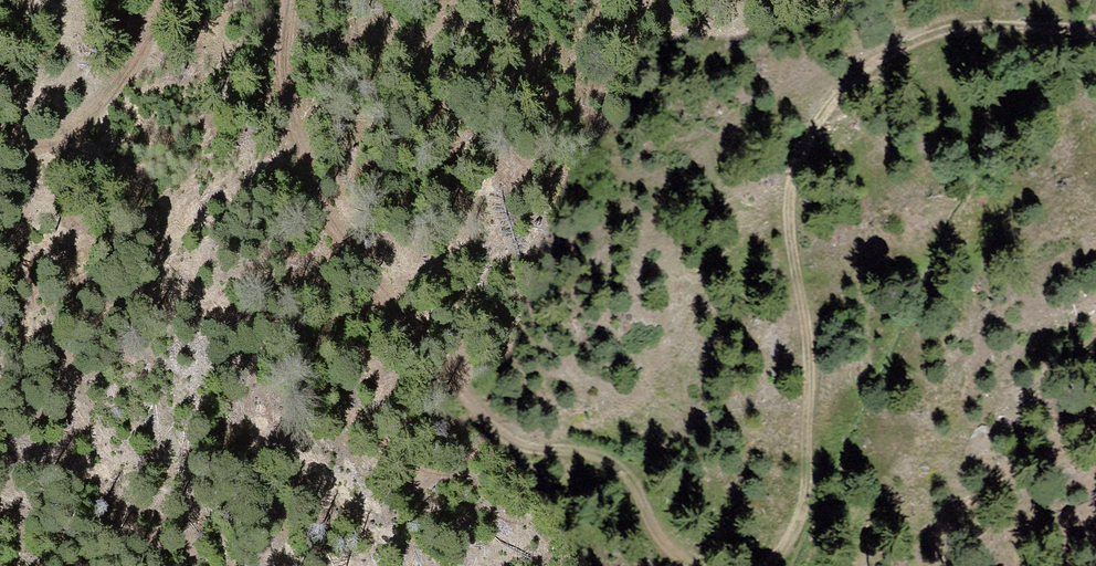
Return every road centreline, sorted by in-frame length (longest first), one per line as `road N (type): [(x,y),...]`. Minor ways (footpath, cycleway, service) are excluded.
road 1 (track): [(758,565),(788,540),(803,509),(808,348),(787,205),(818,118),(863,68),(950,28),(1095,34)]
road 2 (track): [(292,0),(296,125),(311,189),(332,228),(422,347),(504,437),(612,458),(696,565)]
road 3 (track): [(0,128),(38,141),(70,131),(175,0)]

